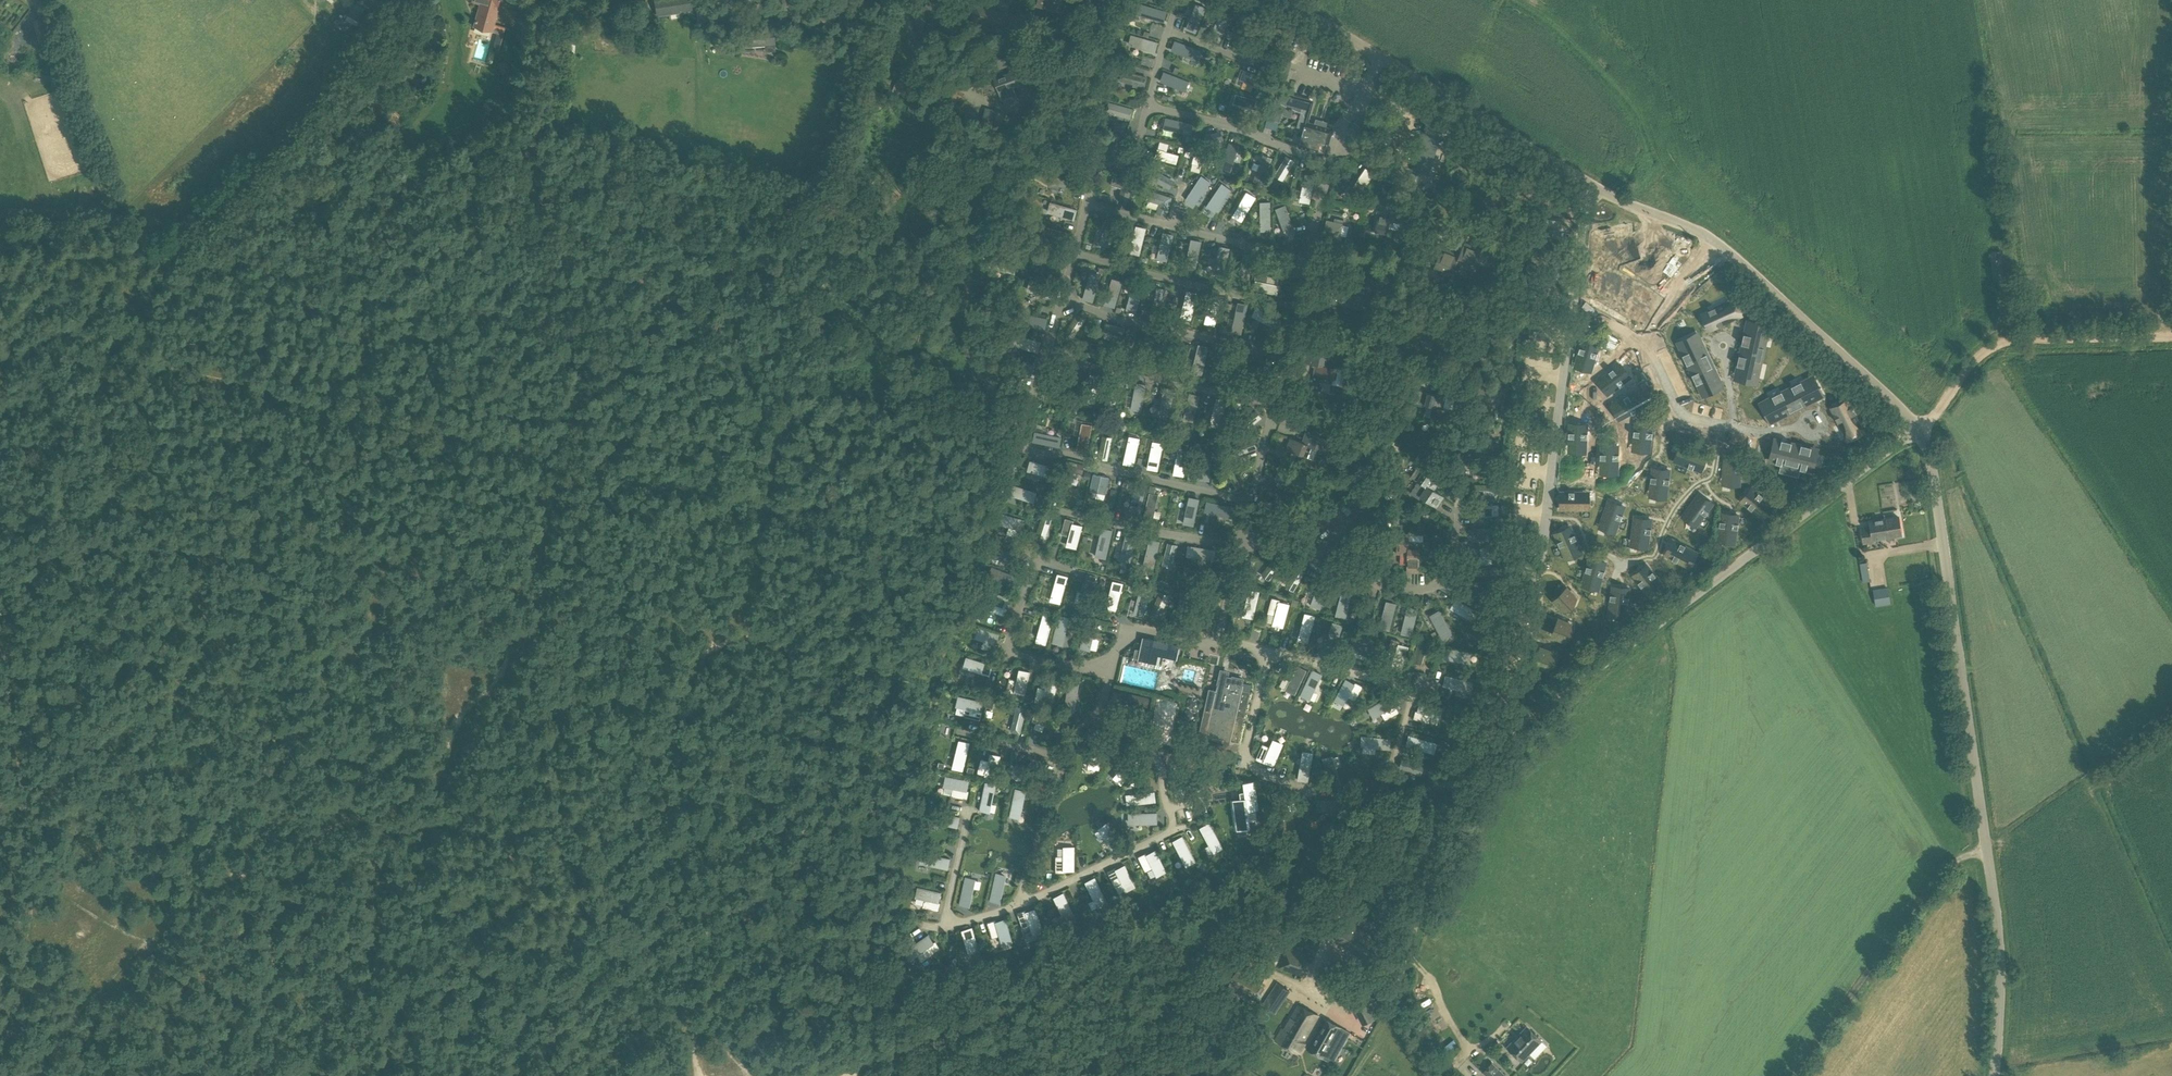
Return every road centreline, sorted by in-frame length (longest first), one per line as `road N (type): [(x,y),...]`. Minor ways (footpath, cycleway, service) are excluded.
road 1 (unclassified): [(1995,1075),(2000,955),(1931,454),(1919,429),(1725,249),(1590,185),(1276,0)]
road 2 (track): [(1469,766),(1919,429),(1999,347),(2171,338)]
road 3 (track): [(1457,779),(1400,991),(1444,1075)]
road 4 (track): [(1793,1075),(1944,871),(1986,852)]
road 5 (track): [(1539,154),(1499,445)]
road 6 (track): [(1317,960),(1374,859),(1403,822),(1457,779)]
road 7 (track): [(1613,558),(1654,551),(1686,494),(1712,477),(1721,424)]
road 8 (track): [(901,0),(897,42),(914,63),(962,90)]

